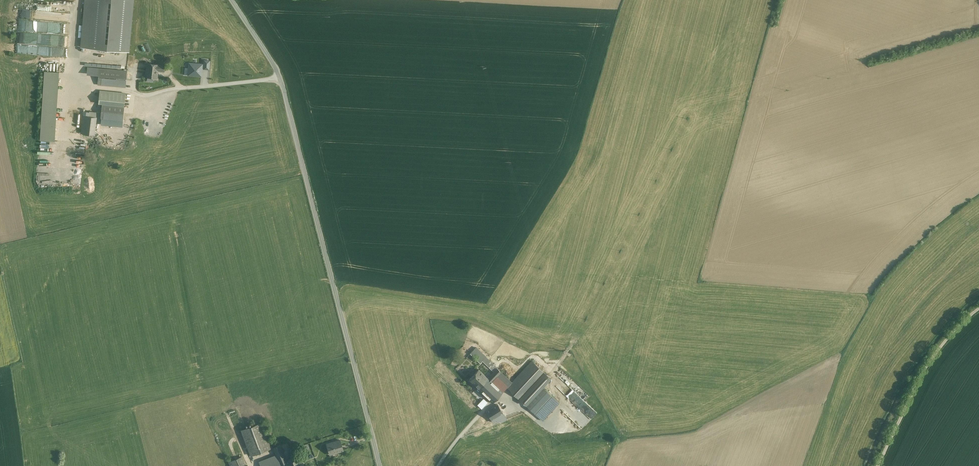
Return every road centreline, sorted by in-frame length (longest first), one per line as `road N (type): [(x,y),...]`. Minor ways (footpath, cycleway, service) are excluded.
road 1 (unclassified): [(380,465),(280,78),(231,0)]
road 2 (unclassified): [(978,311),(959,323),(922,371),(878,465)]

